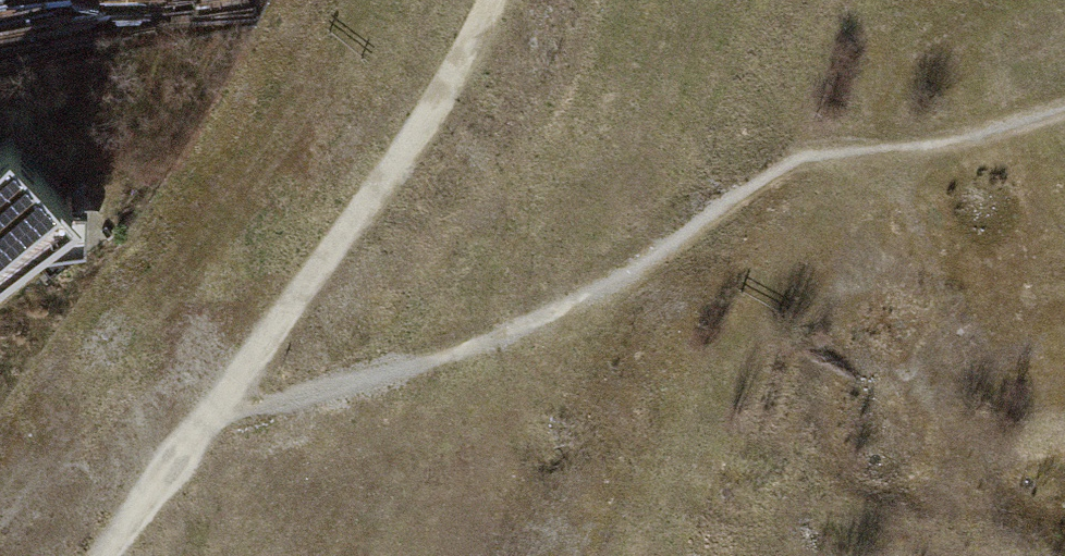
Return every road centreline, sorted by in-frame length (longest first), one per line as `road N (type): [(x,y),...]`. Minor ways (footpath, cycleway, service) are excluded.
road 1 (track): [(220,400),(268,400),(451,355),(563,310),(789,162),(961,140),(1064,107)]
road 2 (track): [(494,0),(478,43),(427,119),(98,555)]
road 3 (track): [(1064,334),(1005,352),(985,350),(962,319),(889,152)]

